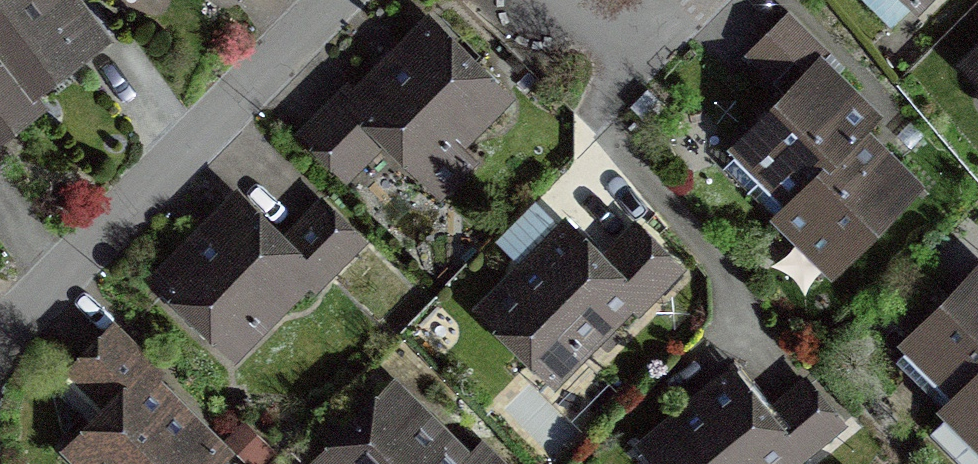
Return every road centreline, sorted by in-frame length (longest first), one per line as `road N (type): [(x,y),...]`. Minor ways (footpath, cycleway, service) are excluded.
road 1 (residential): [(0,345),(61,272),(332,0)]

